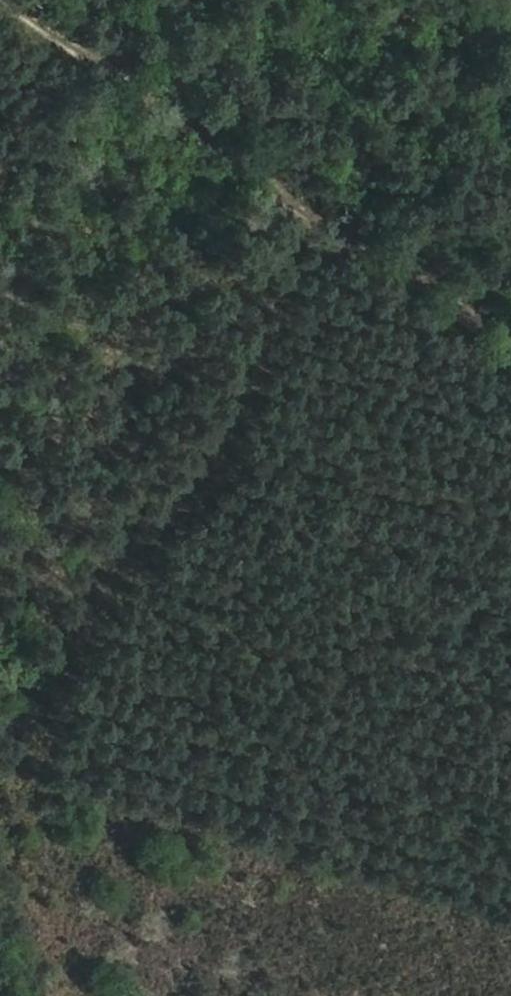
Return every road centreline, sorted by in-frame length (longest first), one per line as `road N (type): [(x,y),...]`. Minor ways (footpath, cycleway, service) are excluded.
road 1 (track): [(10,0),(150,106),(510,337)]

